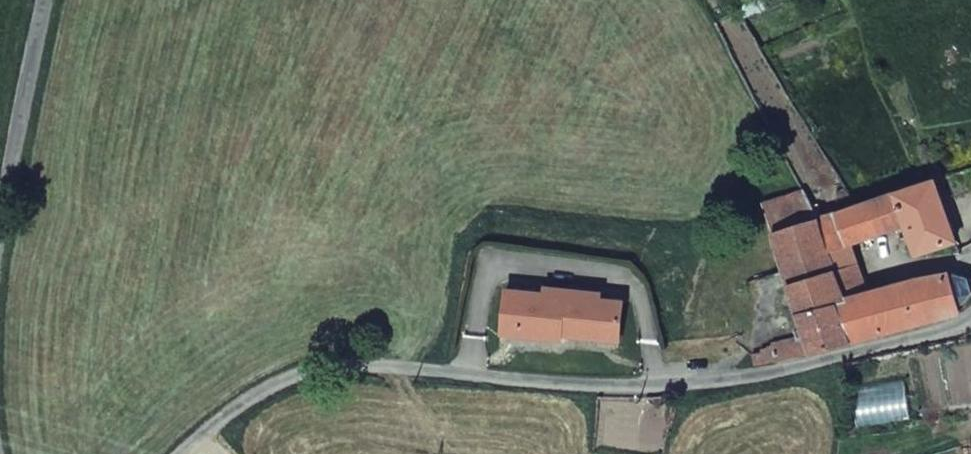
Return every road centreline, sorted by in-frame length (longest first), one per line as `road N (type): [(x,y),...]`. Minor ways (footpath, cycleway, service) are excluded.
road 1 (unclassified): [(184,453),(235,410),(320,369),(363,365),(605,386),(712,382),(970,318)]
road 2 (unclassified): [(44,0),(0,216)]

